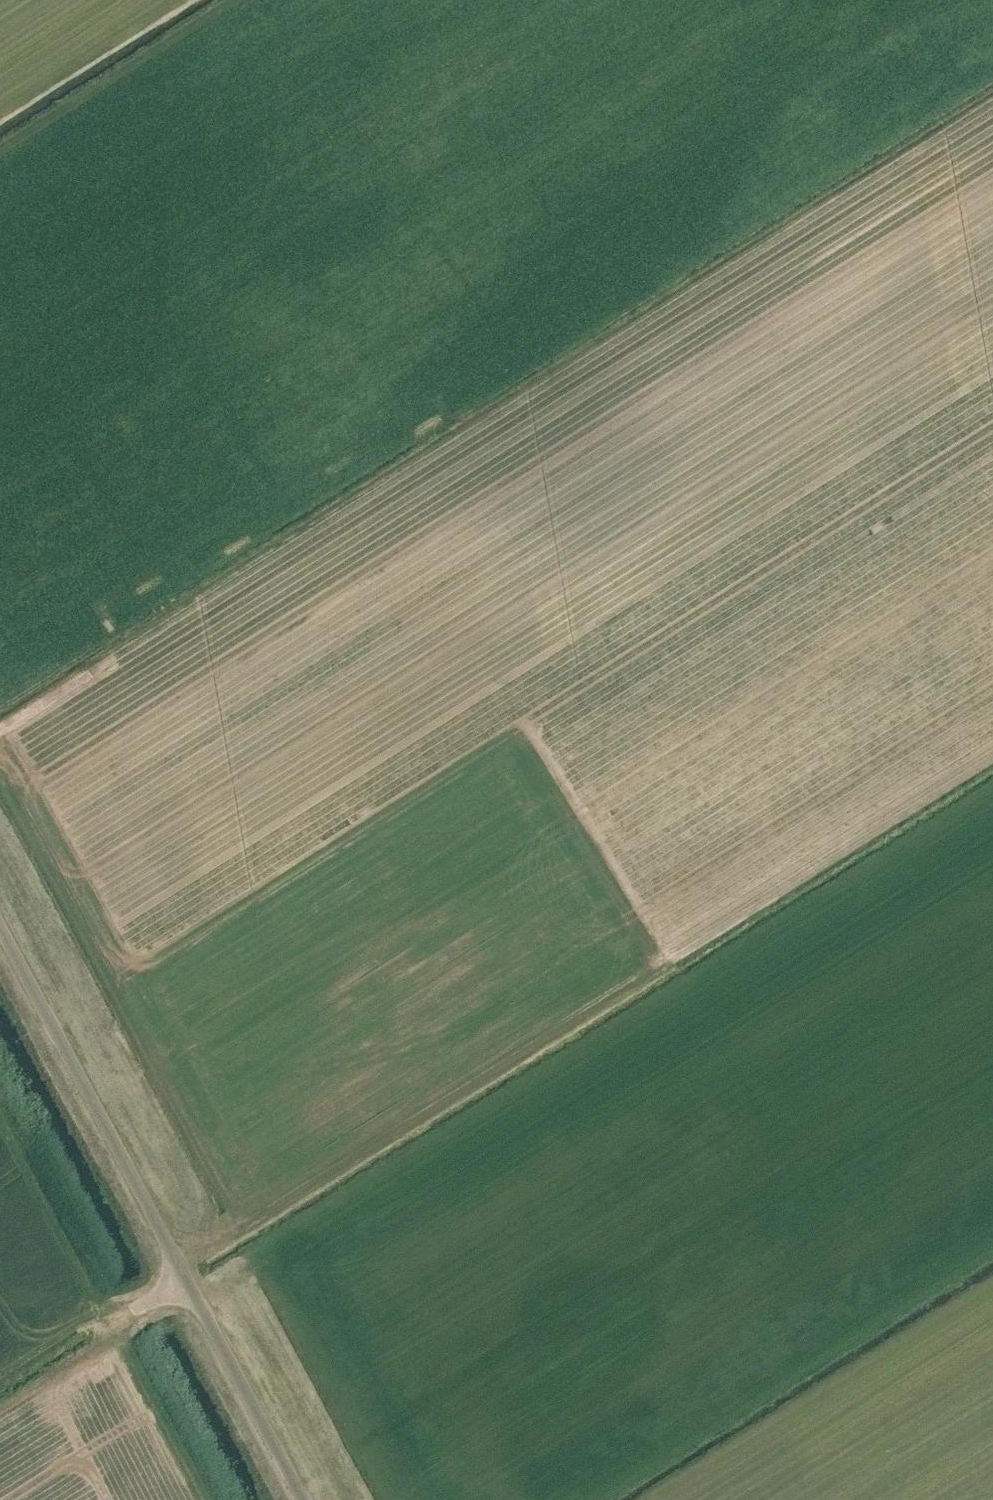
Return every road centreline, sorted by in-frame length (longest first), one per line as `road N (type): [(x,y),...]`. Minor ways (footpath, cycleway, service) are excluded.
road 1 (unclassified): [(304,1499),(0,926)]

